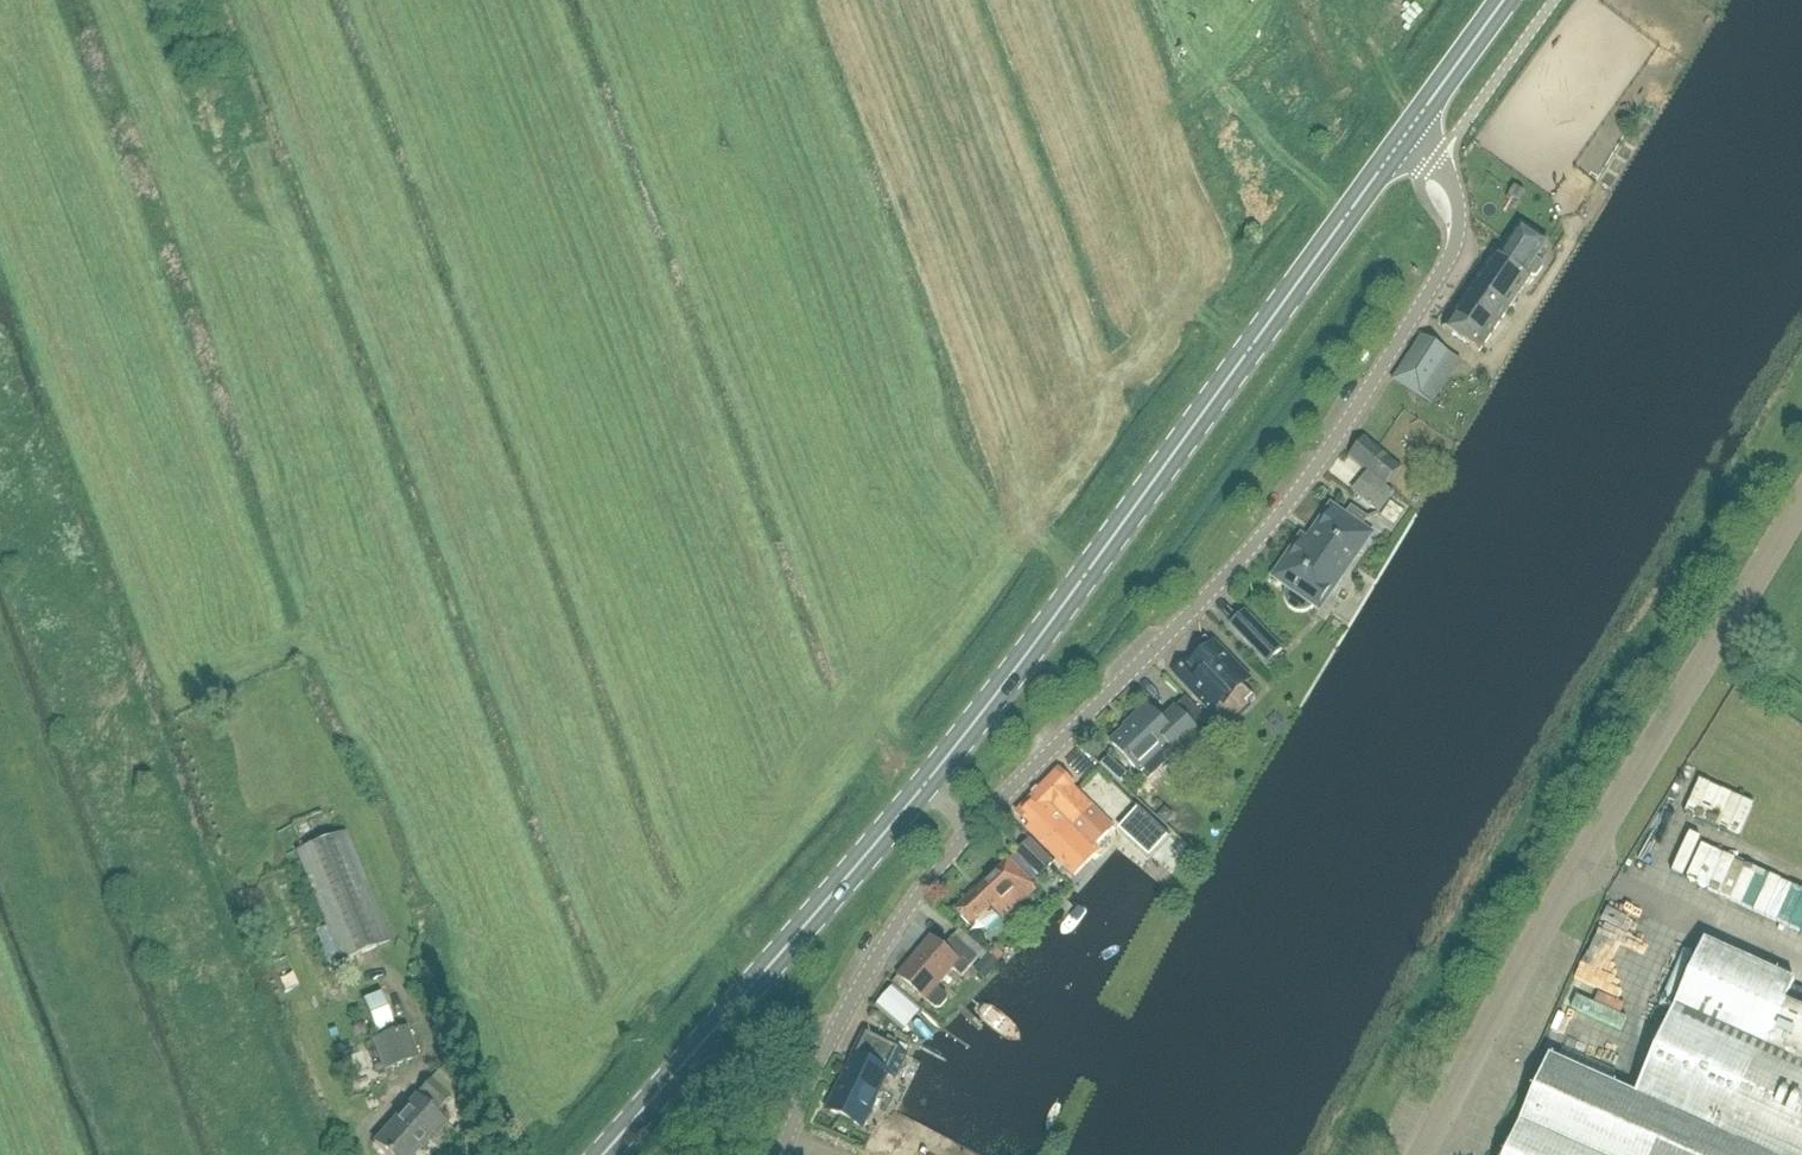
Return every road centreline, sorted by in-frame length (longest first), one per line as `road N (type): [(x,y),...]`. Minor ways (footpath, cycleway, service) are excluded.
road 1 (unclassified): [(974,829),(1284,512),(1448,263),(1458,226),(1454,192),(1434,160),(1403,139)]
road 2 (primary): [(924,788),(1403,139)]
road 3 (unclassified): [(1422,1154),(1539,933),(1801,506)]
road 4 (primary): [(604,1154),(924,788)]
road 5 (unclassified): [(780,1154),(863,982),(974,829)]
road 6 (primary): [(1403,139),(1505,0)]

